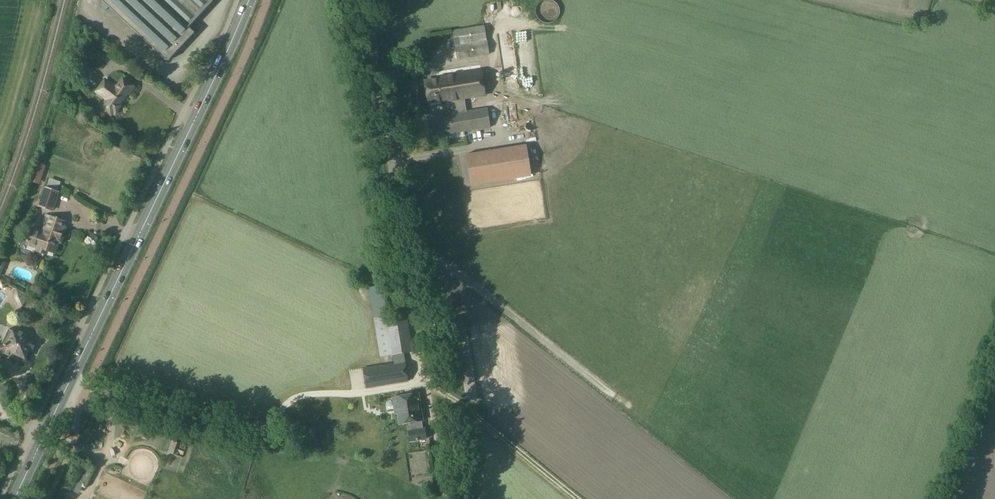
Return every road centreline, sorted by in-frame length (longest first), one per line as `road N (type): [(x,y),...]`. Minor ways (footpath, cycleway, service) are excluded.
road 1 (track): [(577,498),(466,411),(413,386),(304,394),(286,403),(259,438),(69,381)]
road 2 (secondary): [(14,498),(249,0)]
road 3 (unclassified): [(447,498),(365,0)]

